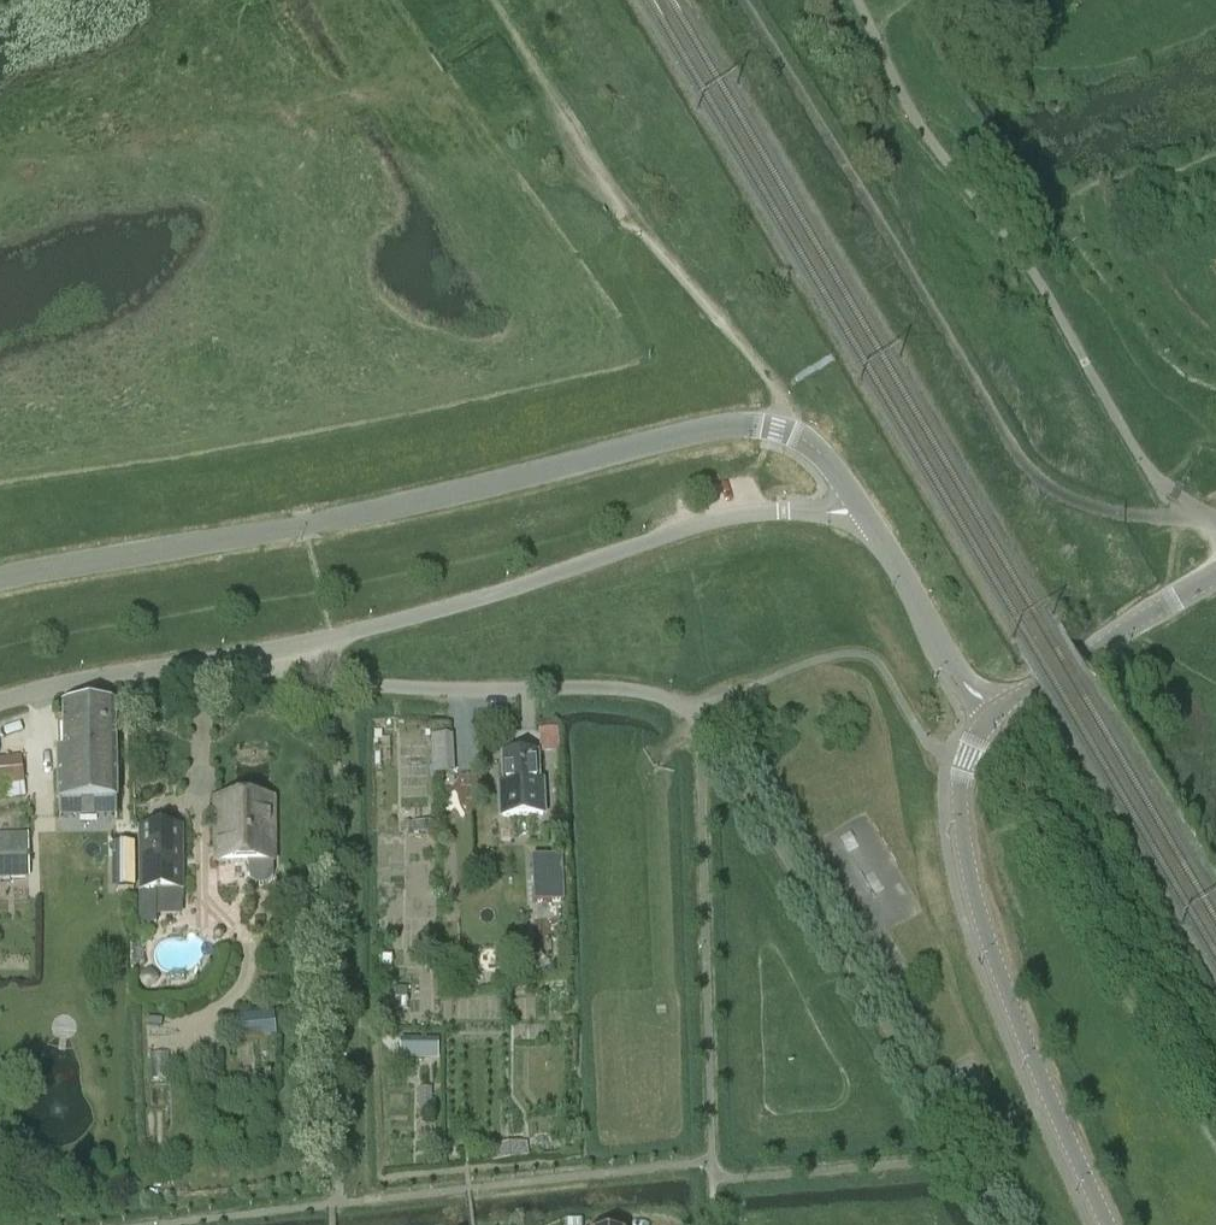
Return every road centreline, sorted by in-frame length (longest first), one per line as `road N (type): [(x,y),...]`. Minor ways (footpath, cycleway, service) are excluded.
road 1 (unclassified): [(867,515),(813,445),(757,430),(499,491),(0,585)]
road 2 (unclassified): [(867,515),(805,515),(693,534),(519,592),(271,654)]
road 3 (tertiary): [(1004,716),(980,742),(965,779),(967,888),(1044,1101),(1107,1224)]
road 4 (track): [(505,20),(632,219),(791,408),(784,434)]
road 5 (unclassified): [(699,714),(634,691),(370,685),(271,654)]
road 6 (unclassified): [(271,654),(158,669),(0,704)]
road 7 (tertiary): [(1004,716),(1215,579)]
road 8 (unclassified): [(1004,716),(959,676),(867,515)]

